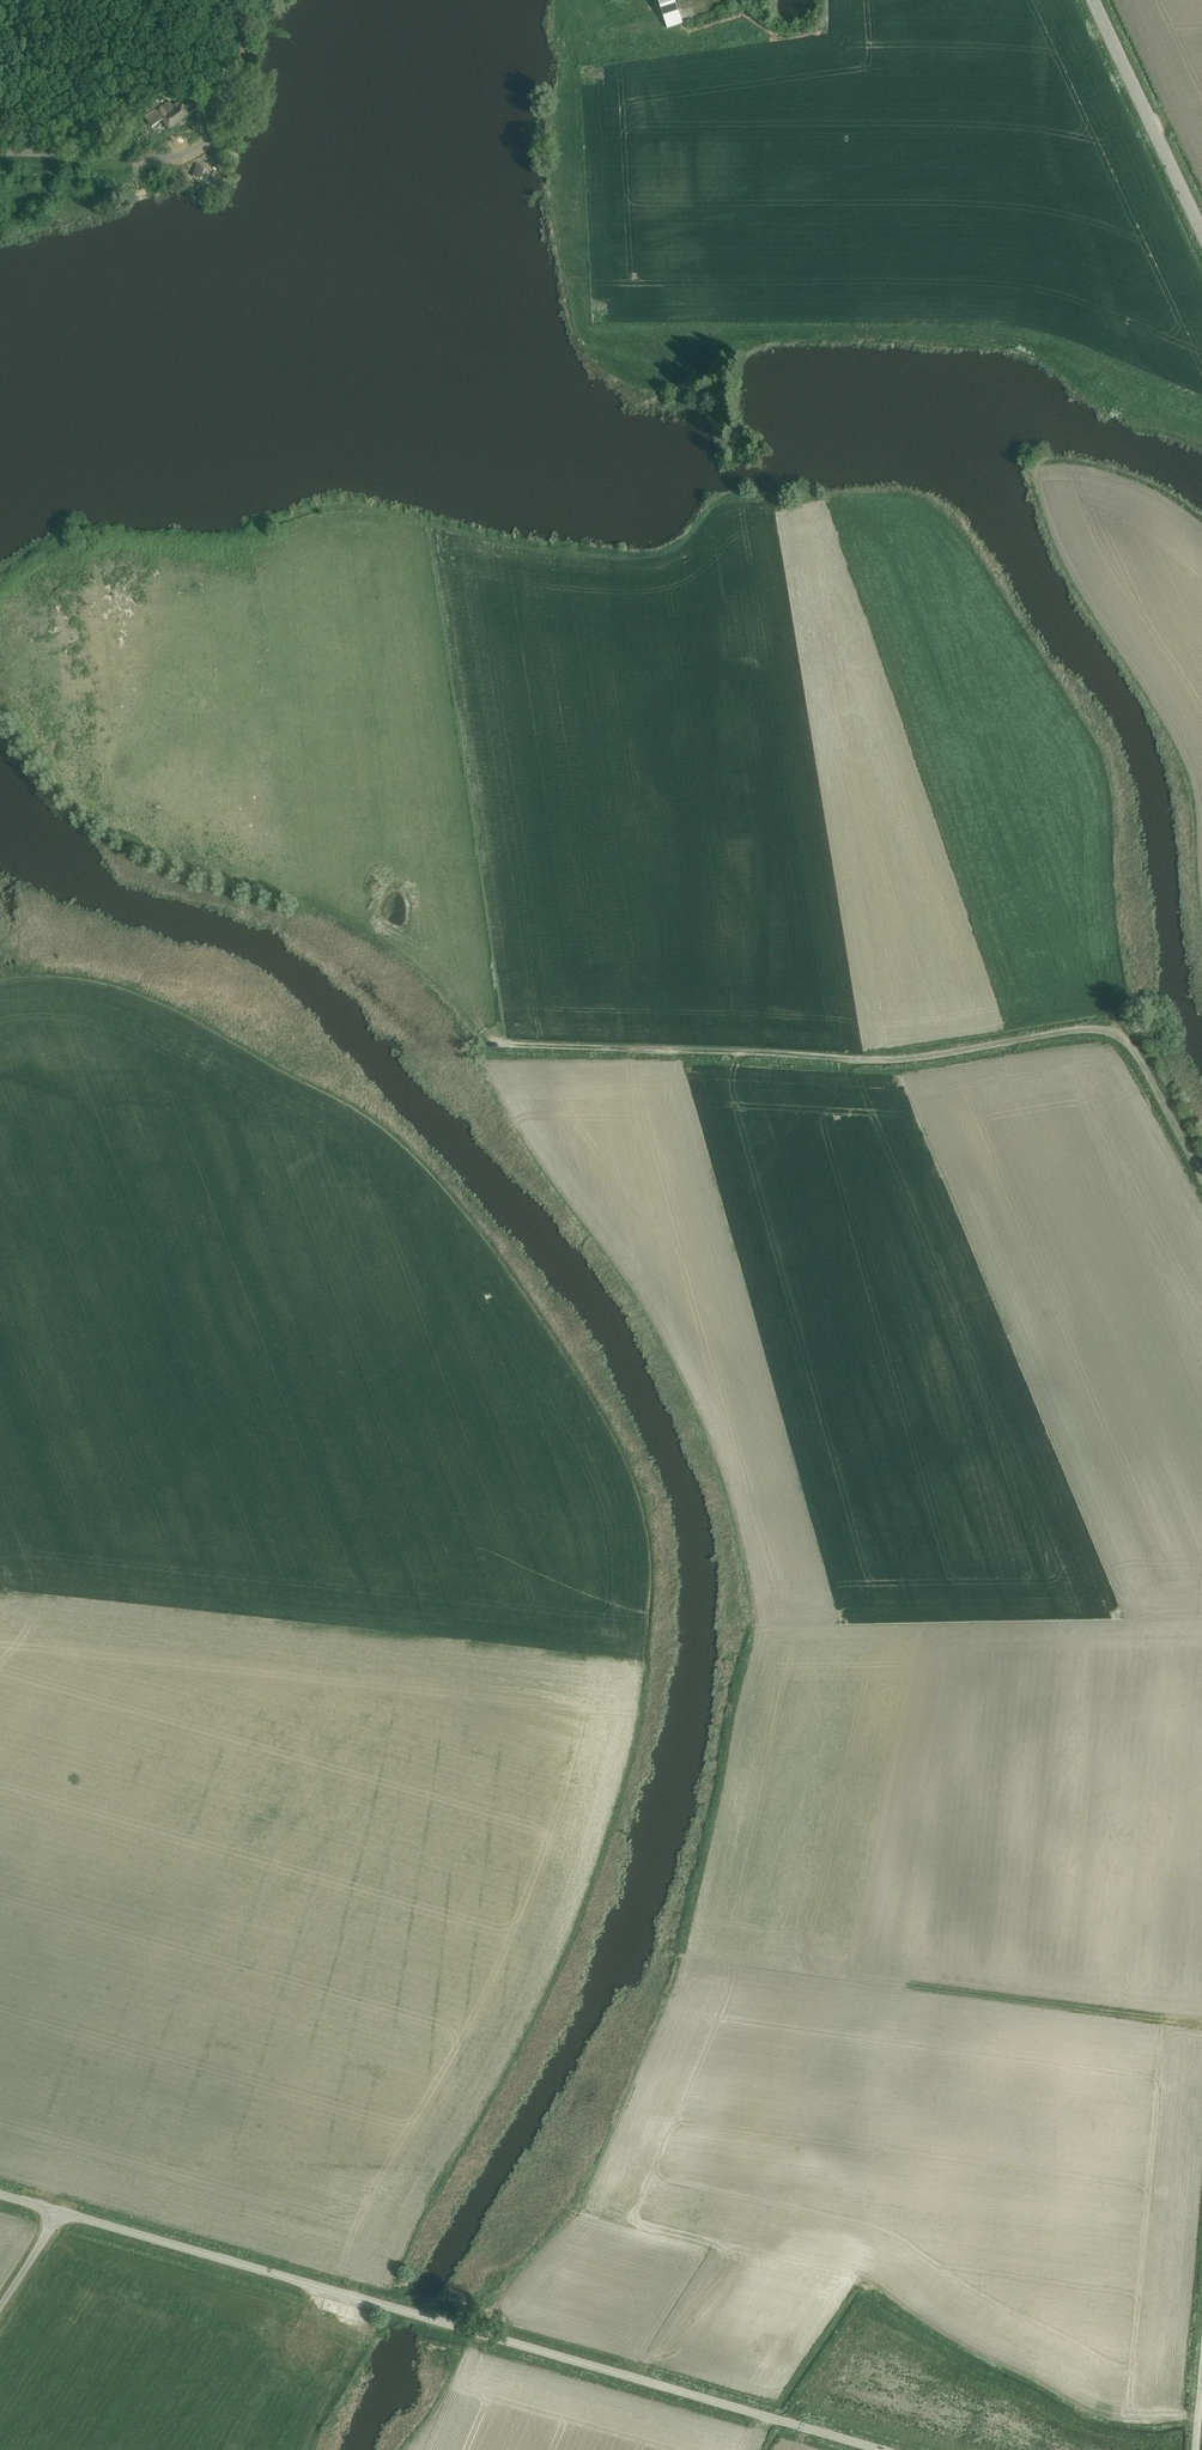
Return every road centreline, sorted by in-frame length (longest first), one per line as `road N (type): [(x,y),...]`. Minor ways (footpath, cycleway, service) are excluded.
road 1 (unclassified): [(882,2449),(0,2194)]
road 2 (track): [(483,1030),(523,1046),(874,1060),(1101,1030),(1131,1047),(1201,1176)]
road 3 (unclassified): [(0,151),(157,157),(195,148),(227,102),(231,0)]
road 4 (tertiary): [(1201,233),(1093,0)]

